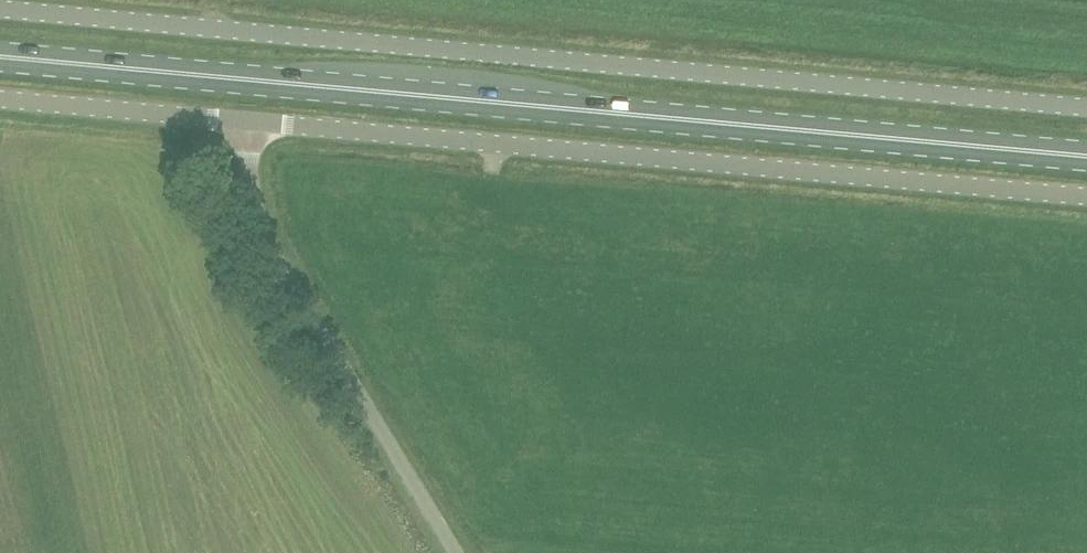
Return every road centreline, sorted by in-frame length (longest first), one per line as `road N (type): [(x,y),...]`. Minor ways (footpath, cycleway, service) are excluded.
road 1 (unclassified): [(1086,109),(0,9)]
road 2 (primary): [(1086,153),(0,55)]
road 3 (unclassified): [(1086,198),(255,125)]
road 4 (unclassified): [(455,552),(274,252),(252,168),(255,125)]
road 5 (unclassified): [(255,125),(0,101)]

